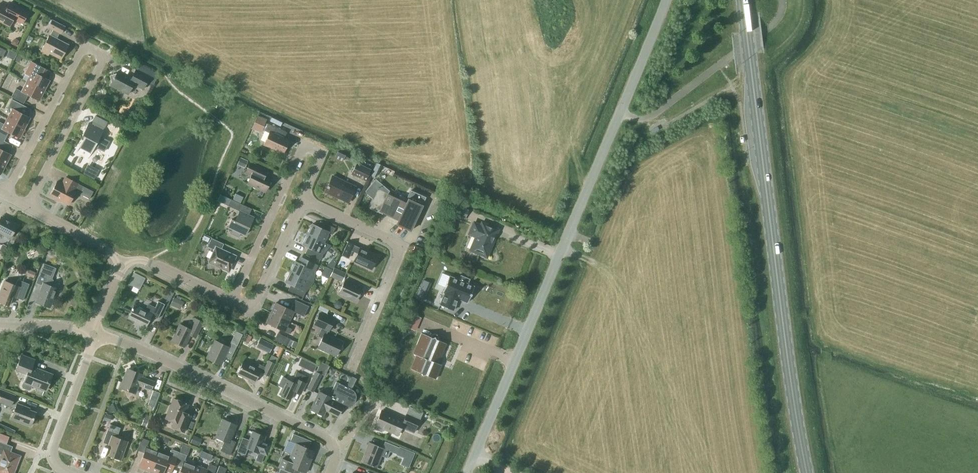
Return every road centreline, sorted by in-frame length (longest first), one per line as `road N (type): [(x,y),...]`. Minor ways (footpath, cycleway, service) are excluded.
road 1 (unclassified): [(466,472),(667,0)]
road 2 (primary): [(807,472),(743,0)]
road 3 (residential): [(27,209),(102,58),(82,48),(6,196)]
road 4 (residential): [(333,449),(175,364),(94,333)]
road 5 (residential): [(303,201),(324,155),(303,145),(233,300)]
road 6 (residential): [(350,369),(397,248),(303,201)]
road 7 (residential): [(74,472),(59,468),(52,446),(94,333)]
road 8 (residential): [(233,300),(254,310),(303,201)]
road 9 (residential): [(121,265),(148,262),(233,300)]

